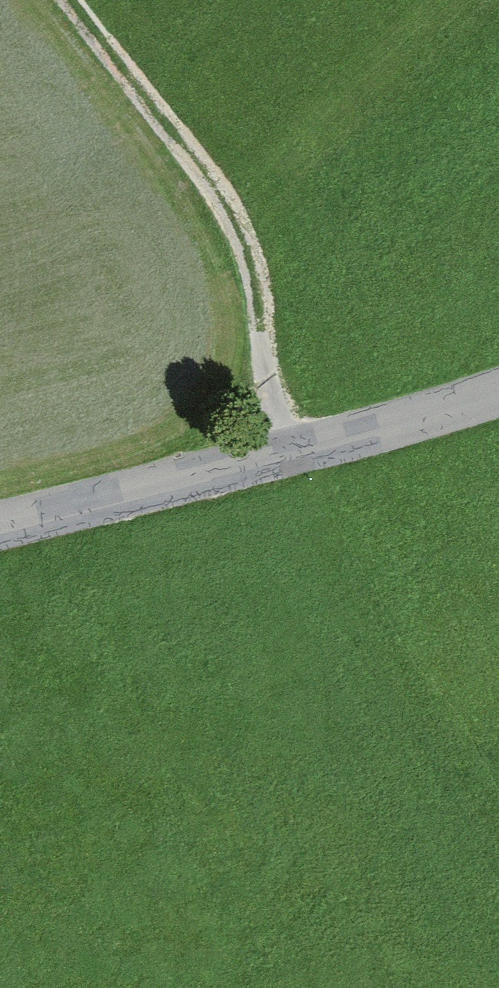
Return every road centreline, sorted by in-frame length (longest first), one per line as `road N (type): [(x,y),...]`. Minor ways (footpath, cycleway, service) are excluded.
road 1 (track): [(69,0),(234,234),(270,354),(275,541),(476,893),(498,965)]
road 2 (tertiary): [(0,531),(271,467),(498,395)]

